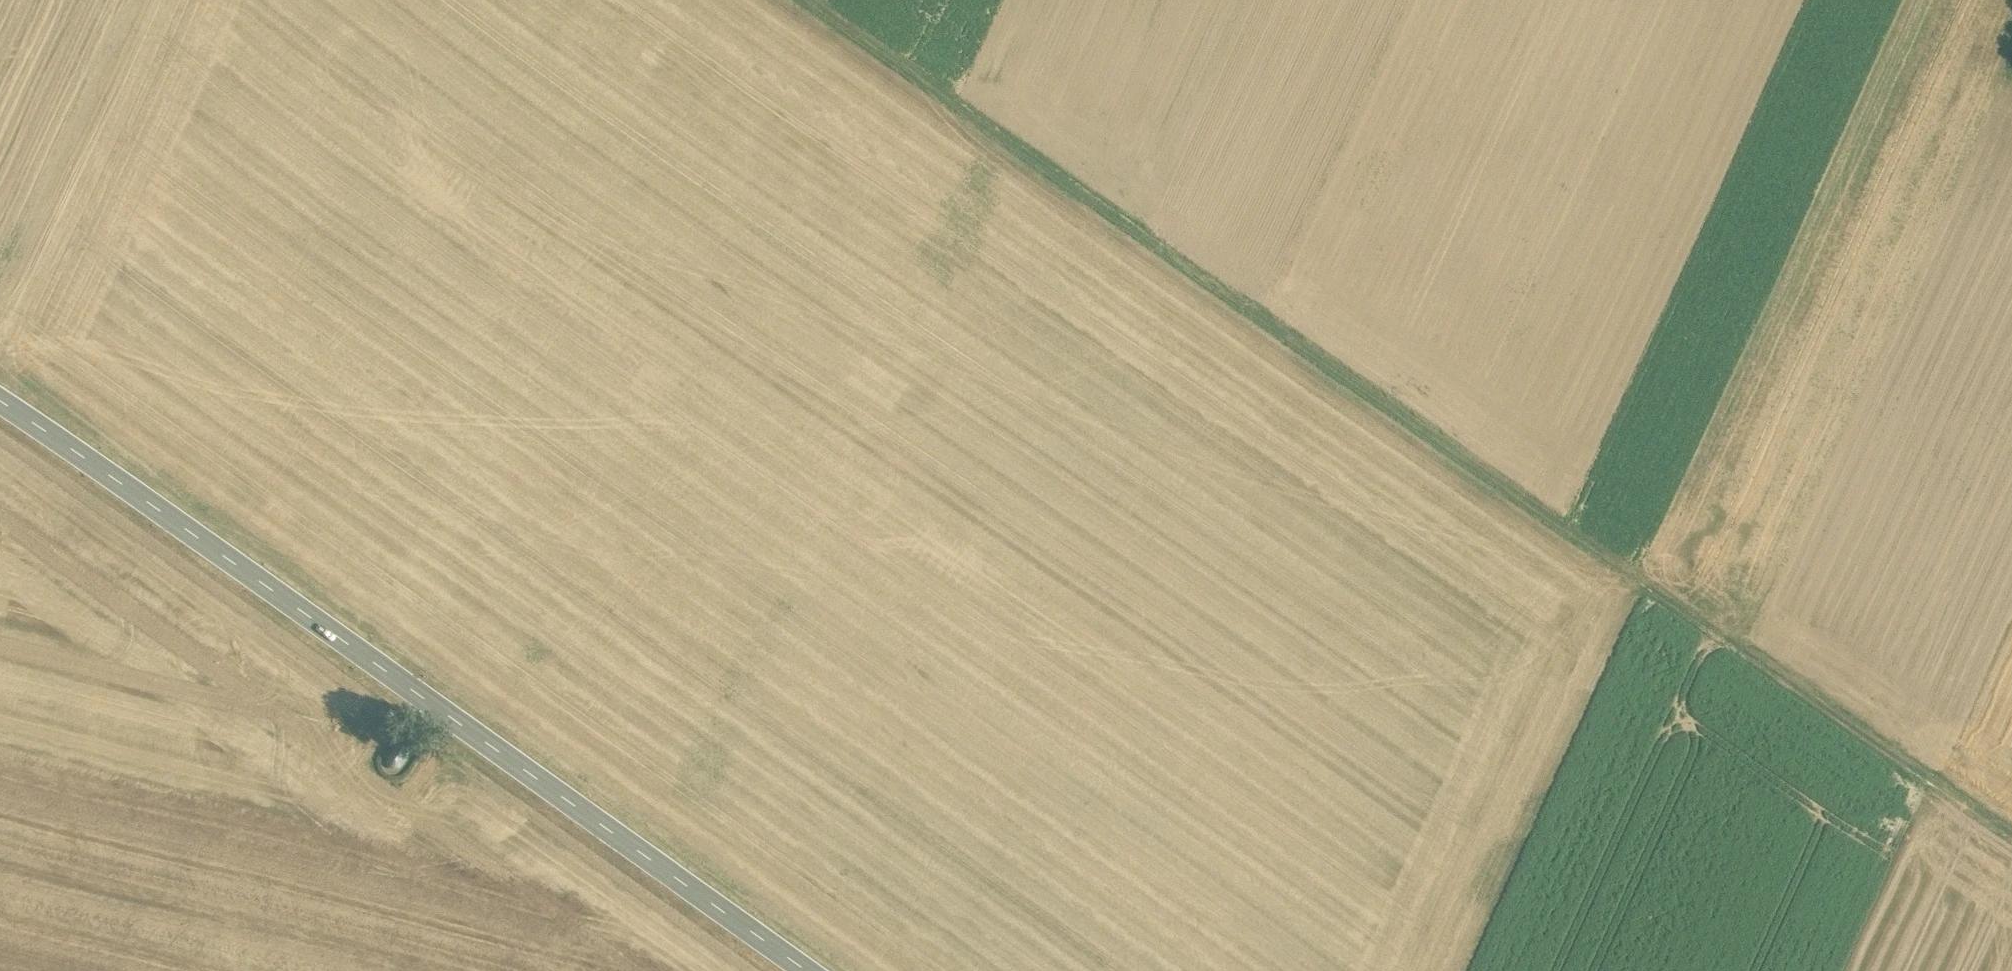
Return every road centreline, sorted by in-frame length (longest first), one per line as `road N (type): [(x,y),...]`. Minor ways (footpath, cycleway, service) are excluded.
road 1 (track): [(2011,838),(804,0)]
road 2 (secondary): [(806,970),(0,399)]

